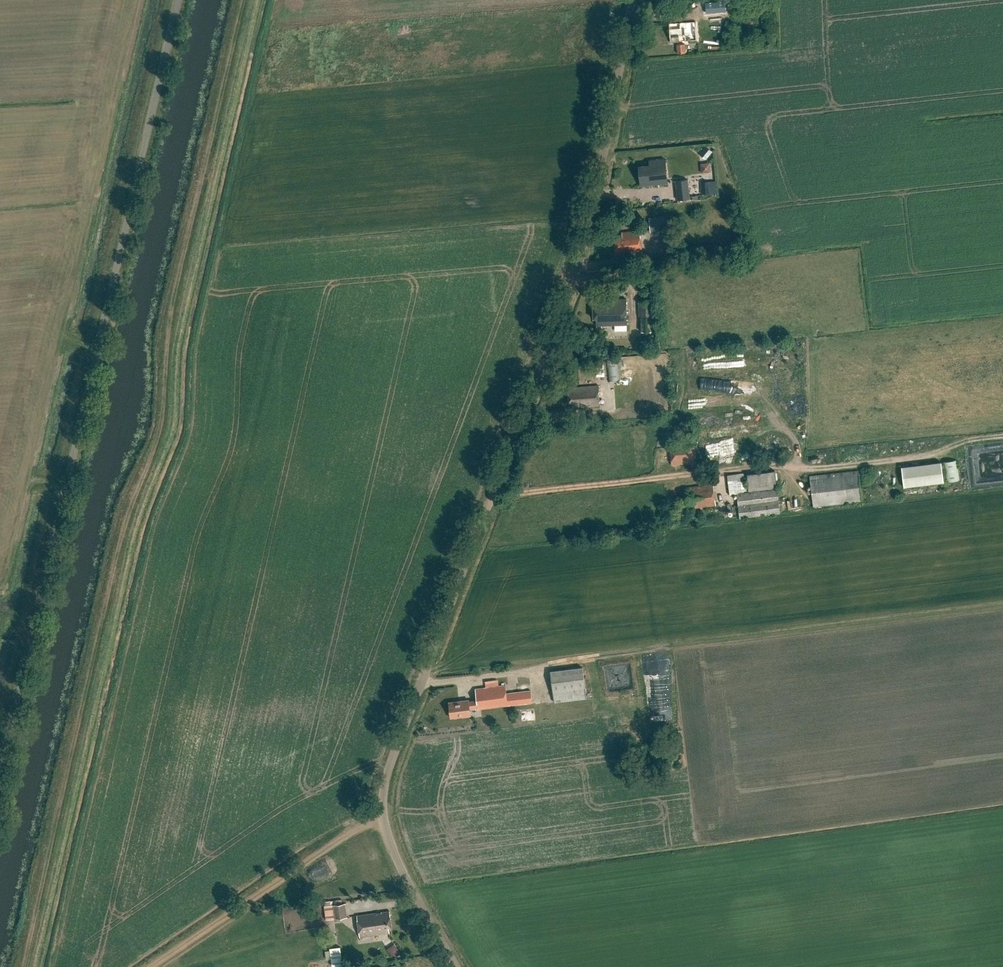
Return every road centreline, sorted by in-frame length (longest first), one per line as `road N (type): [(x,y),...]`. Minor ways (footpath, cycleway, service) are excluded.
road 1 (unclassified): [(456,966),(395,853),(382,816),(385,785),(597,239),(637,0)]
road 2 (track): [(240,0),(171,303),(161,415),(119,536),(23,966)]
road 3 (unclassified): [(0,770),(179,0)]
road 4 (track): [(382,816),(155,966)]

